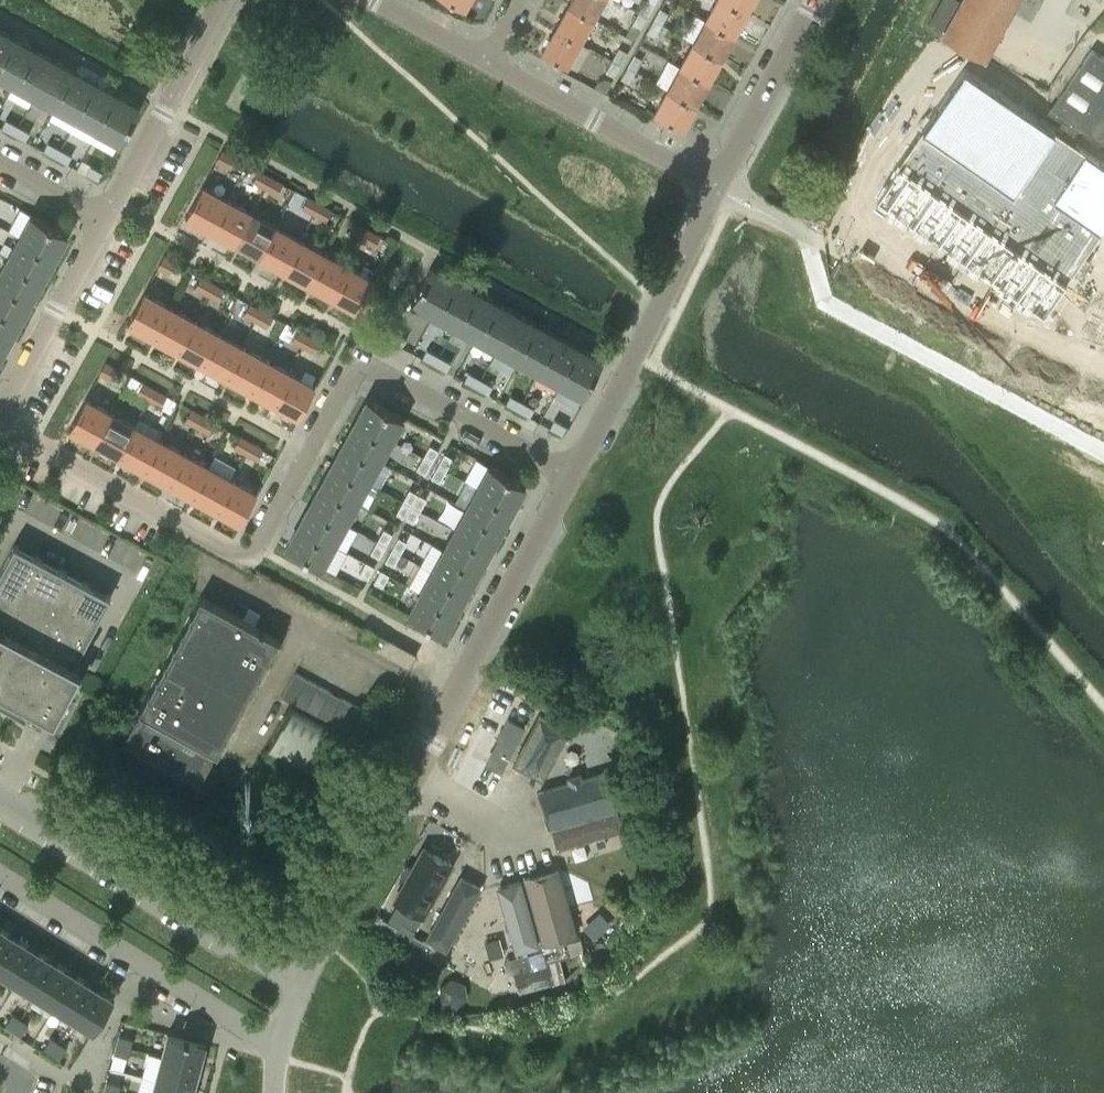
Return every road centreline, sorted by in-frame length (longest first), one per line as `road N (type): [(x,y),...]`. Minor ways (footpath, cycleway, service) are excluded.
road 1 (residential): [(573,468),(368,355),(261,550),(238,555),(11,434),(0,437)]
road 2 (residential): [(301,971),(0,791)]
road 3 (residential): [(411,777),(573,468)]
road 4 (residential): [(275,1044),(0,877)]
road 5 (residential): [(573,468),(717,187)]
road 6 (residential): [(717,187),(486,63)]
road 7 (residential): [(104,218),(226,0)]
road 8 (residential): [(301,971),(411,777)]
road 9 (residential): [(0,405),(104,218)]
road 10 (residential): [(717,187),(818,0)]
road 11 (residential): [(486,63),(373,0)]

